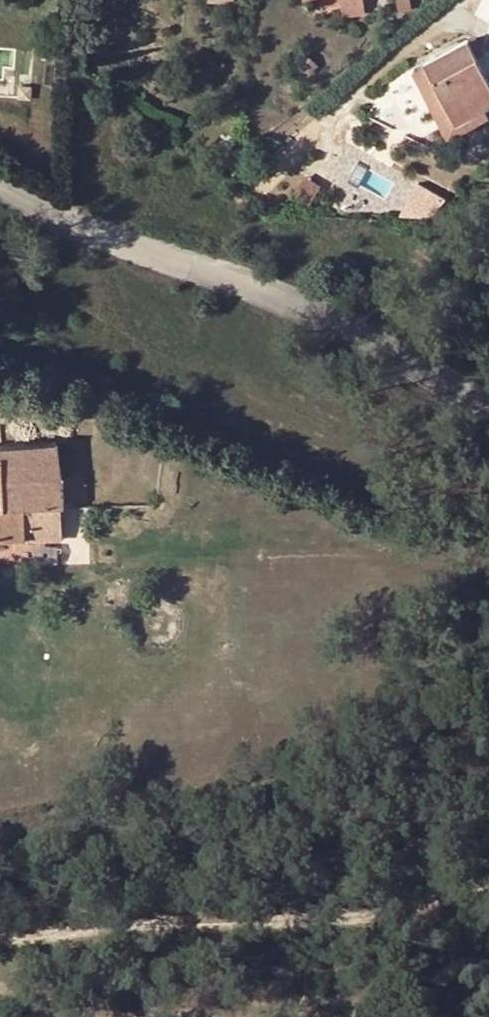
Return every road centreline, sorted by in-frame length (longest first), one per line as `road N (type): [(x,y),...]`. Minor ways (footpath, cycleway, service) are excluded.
road 1 (residential): [(0,185),(86,227),(306,305),(488,406)]
road 2 (track): [(488,882),(366,917),(0,935)]

